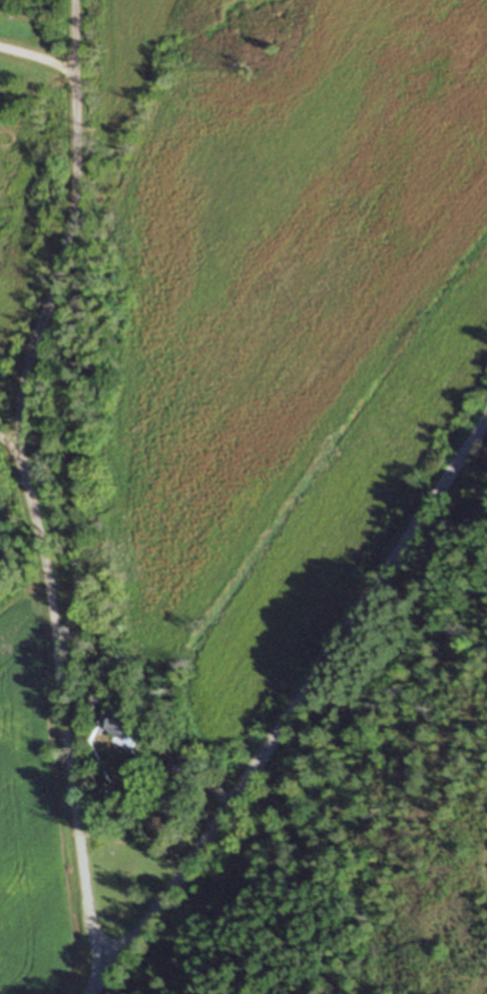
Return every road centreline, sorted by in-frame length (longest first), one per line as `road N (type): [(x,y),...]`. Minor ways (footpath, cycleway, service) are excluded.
road 1 (residential): [(114,965),(91,929),(51,593),(15,423),(71,213),(75,0)]
road 2 (residential): [(89,993),(185,867),(486,420)]

